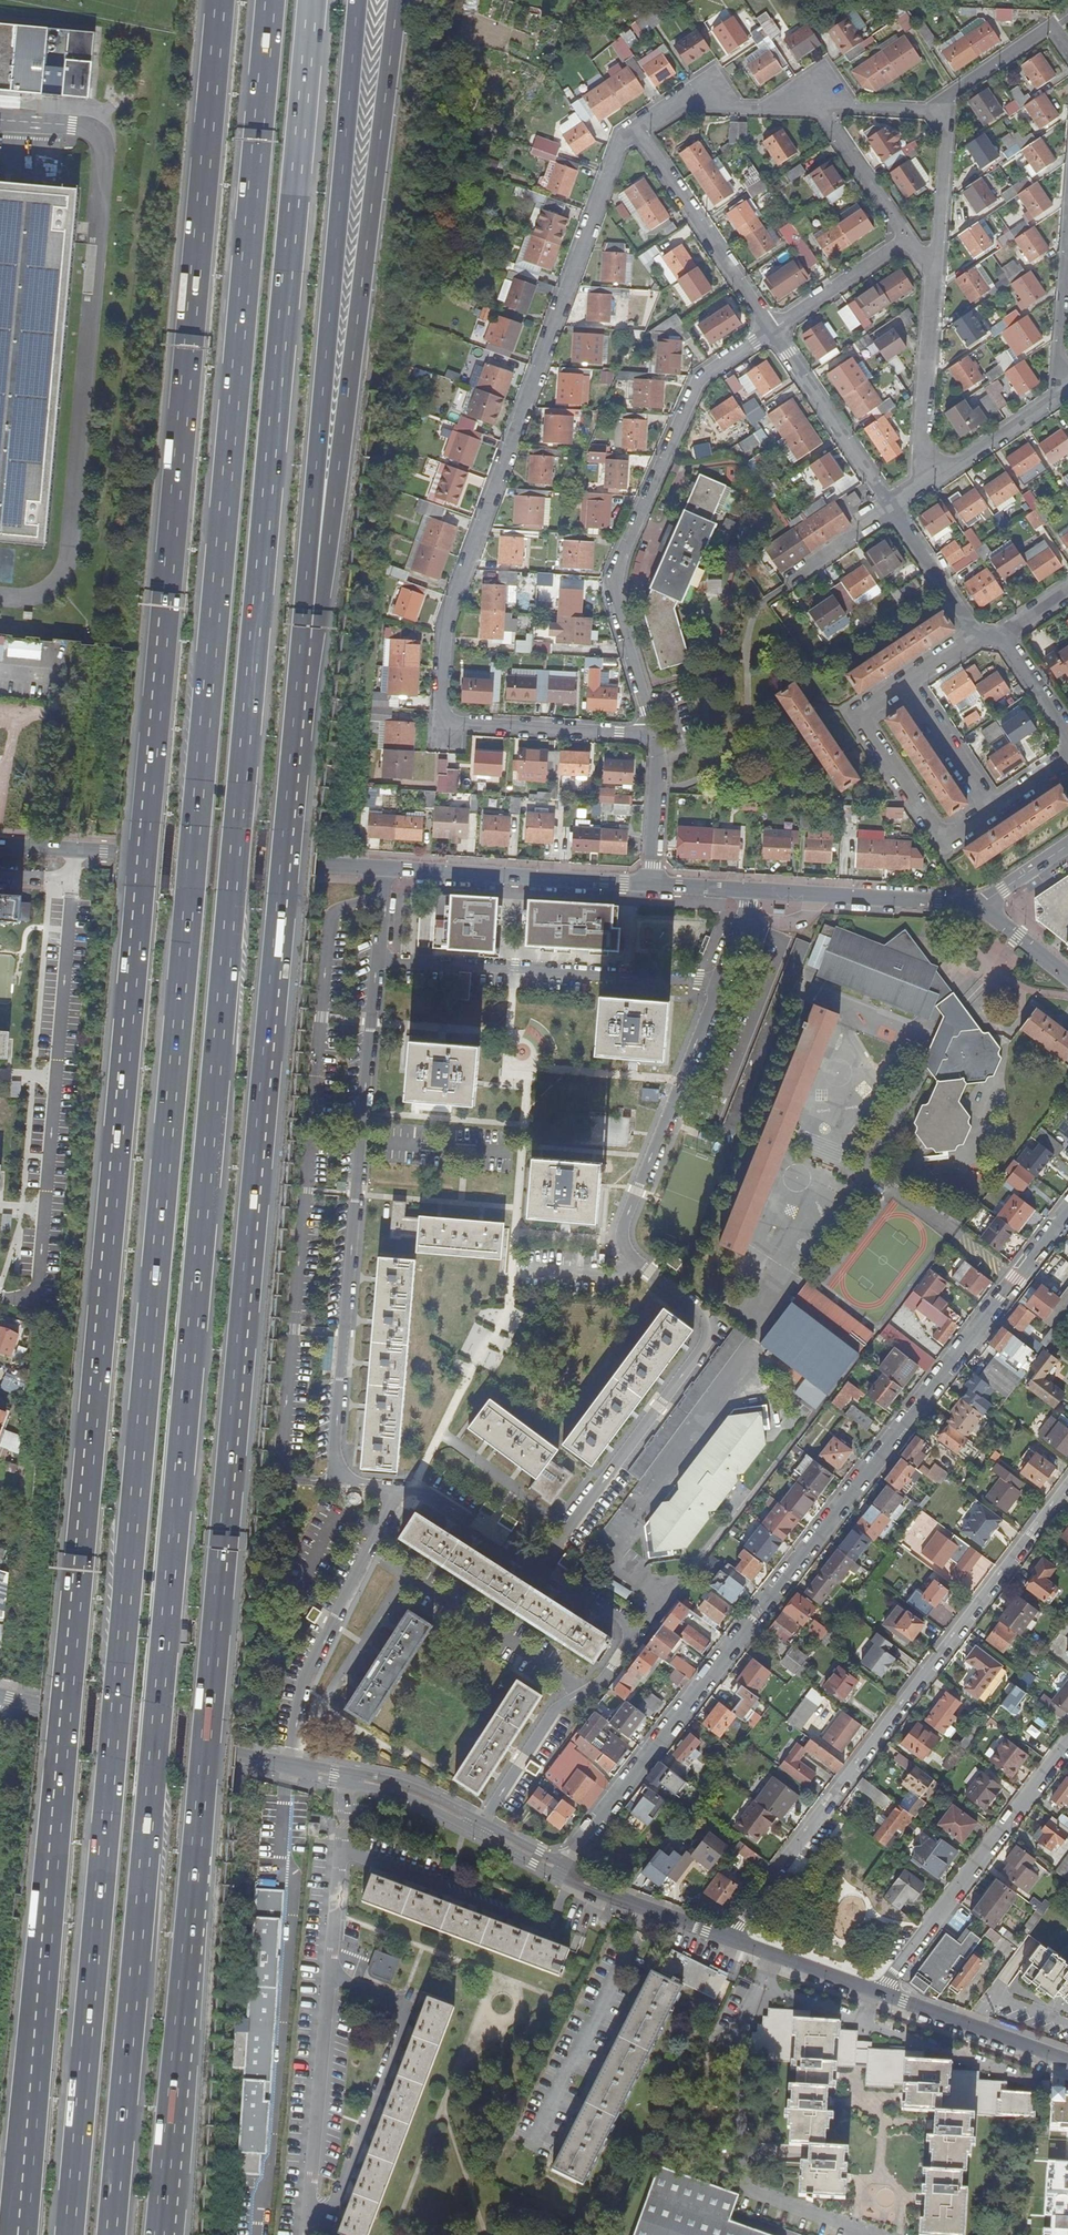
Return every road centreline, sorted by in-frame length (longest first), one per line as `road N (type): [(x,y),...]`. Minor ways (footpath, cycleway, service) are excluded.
road 1 (motorway): [(111,2234),(312,0)]
road 2 (motorway): [(270,0),(69,2234)]
road 3 (motorway): [(220,0),(22,2234)]
road 4 (motorway): [(159,2234),(305,644)]
road 5 (residential): [(656,735),(441,723),(447,620),(619,145),(635,127)]
road 6 (residential): [(560,1870),(1067,1209)]
road 7 (residential): [(653,884),(0,845)]
road 8 (motorway): [(305,644),(341,451),(397,0)]
road 9 (motorway): [(305,644),(358,0)]
road 10 (residential): [(0,1697),(388,1785),(560,1870)]
road 11 (residential): [(732,1937),(1067,1483)]
road 12 (residential): [(771,330),(703,375),(619,564),(616,598),(656,735)]
road 13 (residential): [(979,903),(653,884)]
road 14 (residential): [(1067,1746),(880,1993)]
road 15 (residential): [(906,679),(855,715),(938,838),(991,810)]
road 16 (residential): [(771,330),(635,127)]
road 17 (residential): [(889,504),(771,330)]
road 18 (residential): [(935,279),(918,486)]
road 19 (residential): [(880,1993),(1067,2060)]
road 20 (residential): [(635,127),(674,105),(817,106)]
road 21 (residential): [(560,1870),(732,1937)]
road 22 (residential): [(949,107),(935,279)]
road 23 (residential): [(1056,400),(1067,234)]
road 24 (residential): [(908,239),(771,330)]
road 25 (residential): [(918,486),(1056,400)]
road 26 (residential): [(817,106),(908,239)]
road 27 (residential): [(732,1937),(880,1993)]
road 28 (residential): [(906,679),(991,810)]
road 29 (residential): [(656,735),(653,884)]
road 30 (residential): [(970,635),(893,509)]
road 31 (residential): [(817,106),(949,107)]
road 32 (residential): [(949,107),(953,94),(1049,27)]
road 33 (residential): [(789,578),(893,509)]

